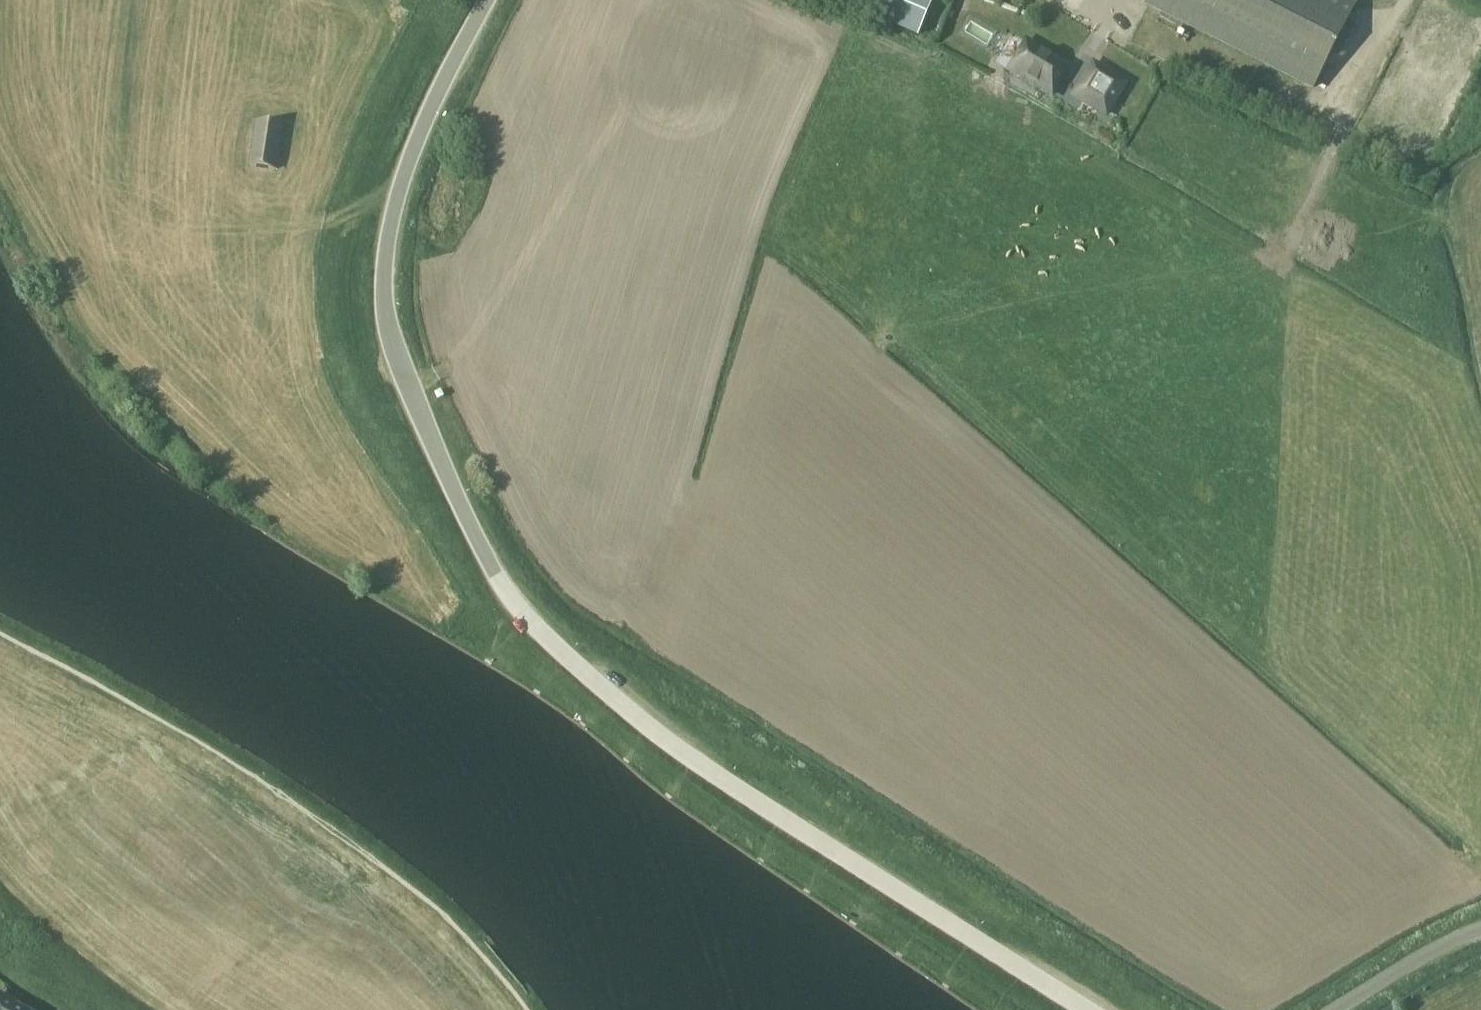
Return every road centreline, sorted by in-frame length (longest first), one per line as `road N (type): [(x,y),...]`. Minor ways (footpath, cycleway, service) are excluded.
road 1 (unclassified): [(1087,1009),(654,730),(548,637),(496,574),(397,353),(384,284),(405,171),(486,0)]
road 2 (unclassified): [(1480,928),(1334,1009)]

